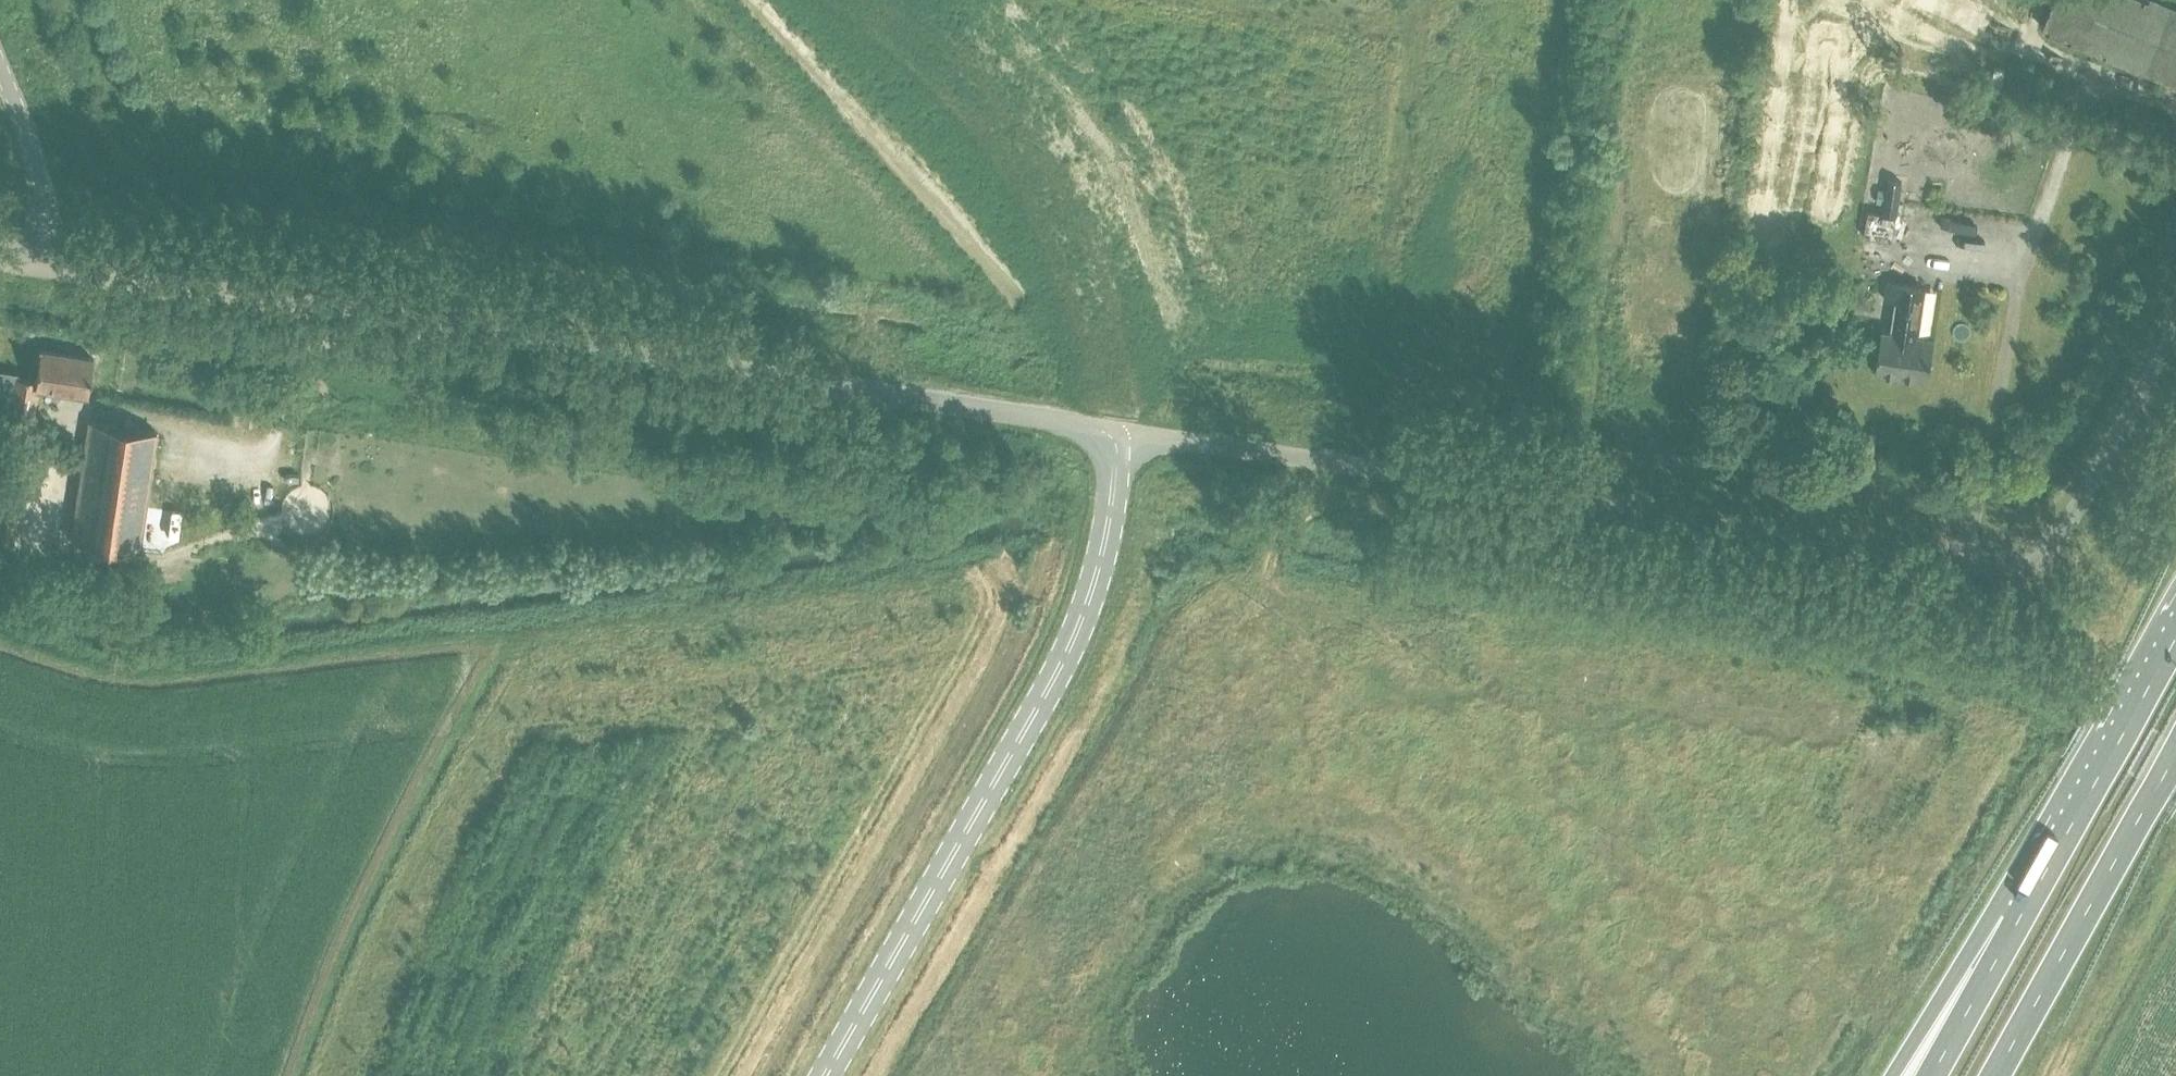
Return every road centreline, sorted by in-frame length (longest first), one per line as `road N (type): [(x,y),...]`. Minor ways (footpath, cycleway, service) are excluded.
road 1 (unclassified): [(1118,429),(0,260)]
road 2 (unclassified): [(1355,461),(2008,561),(2048,557),(2175,327)]
road 3 (unclassified): [(1118,429),(1114,492),(1085,615),(824,1075)]
road 4 (unclassified): [(1118,429),(1120,362),(1079,249),(1048,194),(969,102),(849,0)]
road 5 (track): [(1355,461),(1416,0)]
road 6 (trunk): [(1994,1075),(2175,752)]
road 7 (trunk): [(2175,639),(2018,921)]
road 8 (unclassified): [(1355,461),(1118,429)]
road 9 (trunk): [(2018,921),(1902,1075)]
road 10 (trunk): [(2018,921),(1932,1075)]

